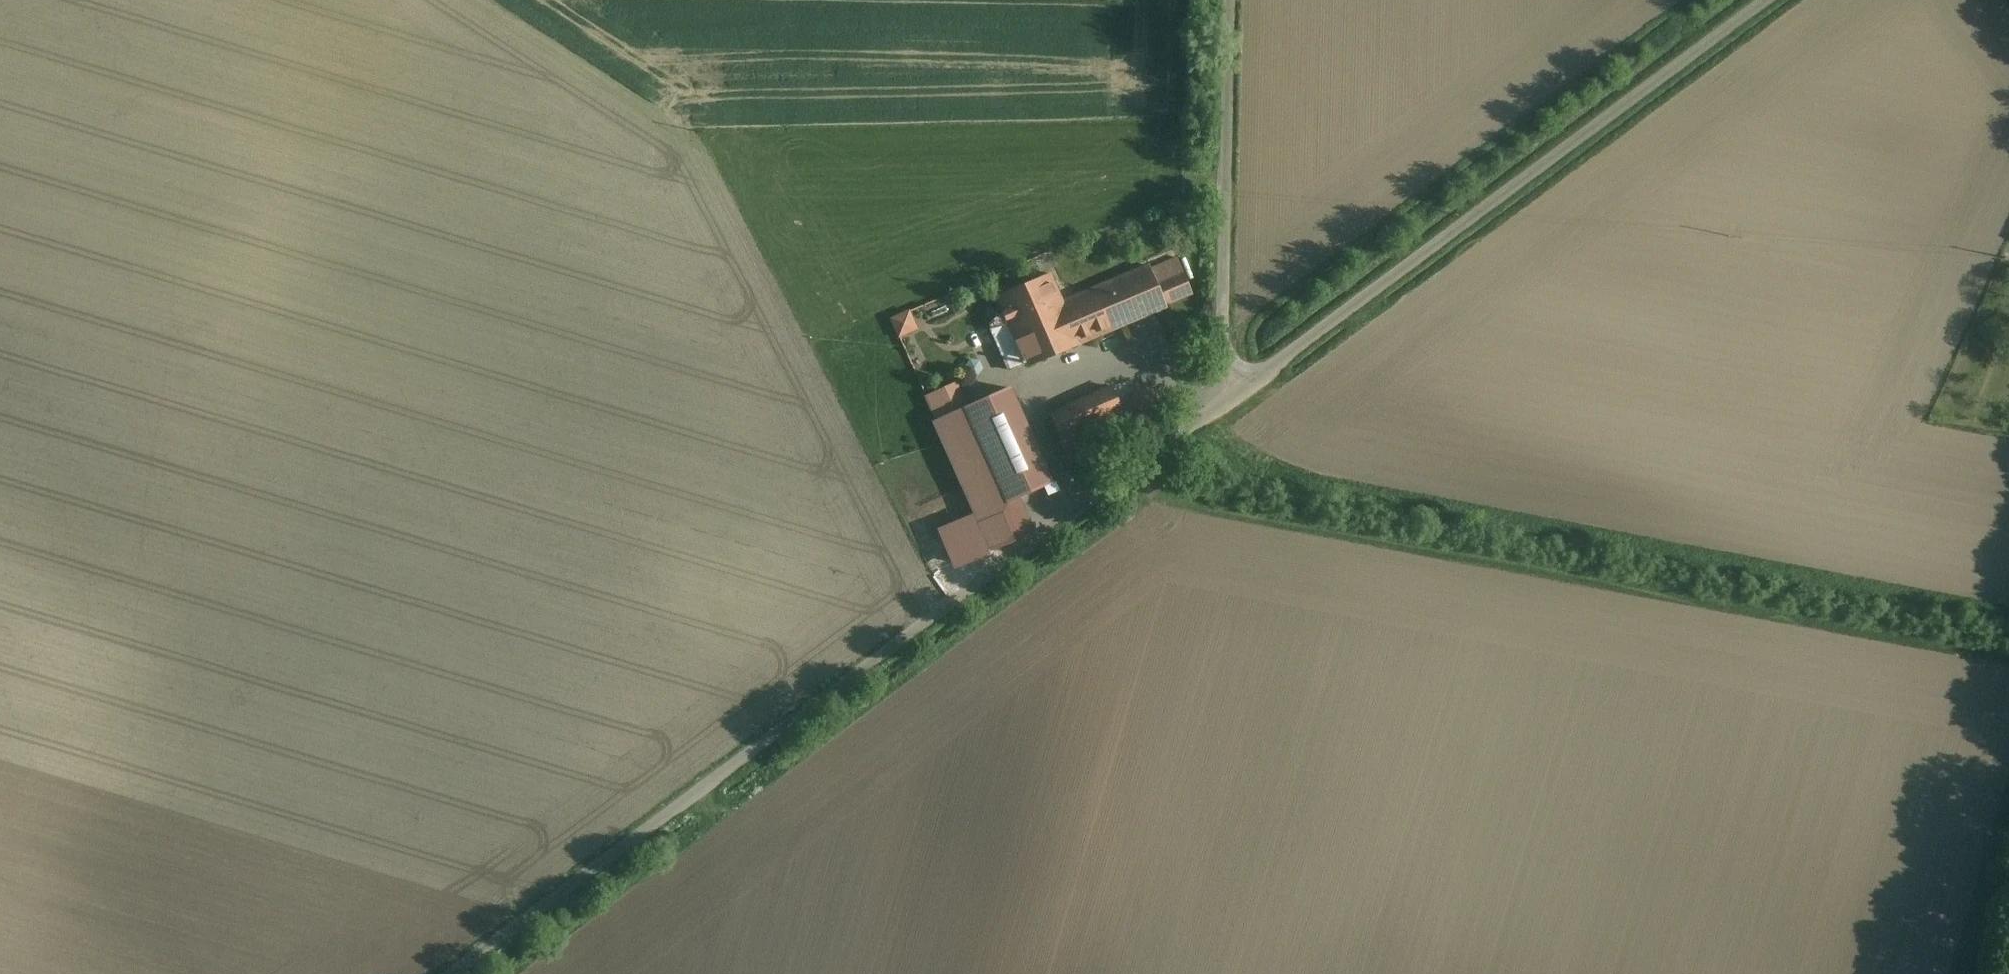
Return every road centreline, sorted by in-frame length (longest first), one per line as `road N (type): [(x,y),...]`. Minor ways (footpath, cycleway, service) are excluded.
road 1 (unclassified): [(454,973),(1229,401)]
road 2 (unclassified): [(1229,401),(1768,0)]
road 3 (unclassified): [(1229,401),(1230,0)]

